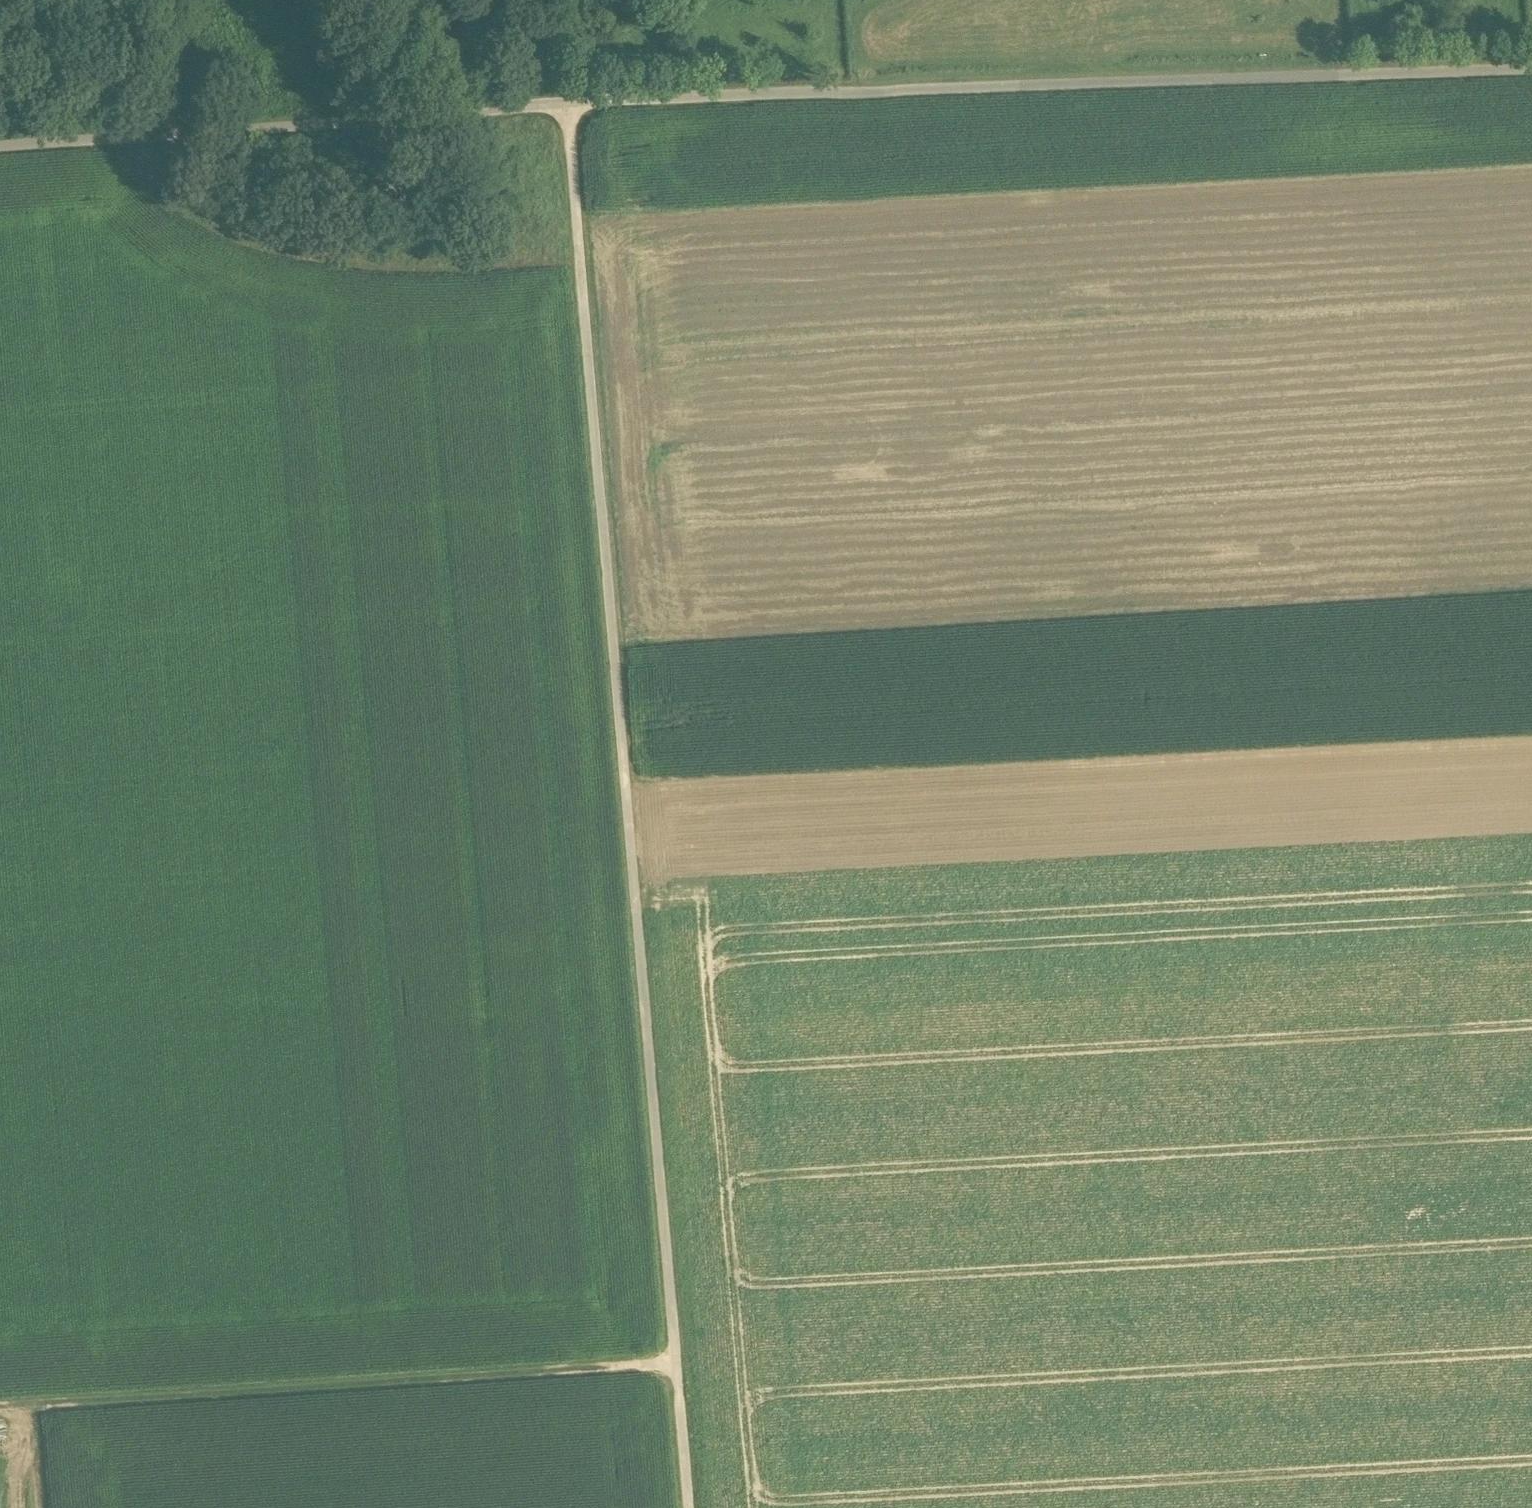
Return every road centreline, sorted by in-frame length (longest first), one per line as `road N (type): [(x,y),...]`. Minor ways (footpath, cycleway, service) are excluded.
road 1 (track): [(567,96),(582,178),(689,1507)]
road 2 (track): [(0,1410),(677,1363)]
road 3 (unclassified): [(567,96),(0,137)]

